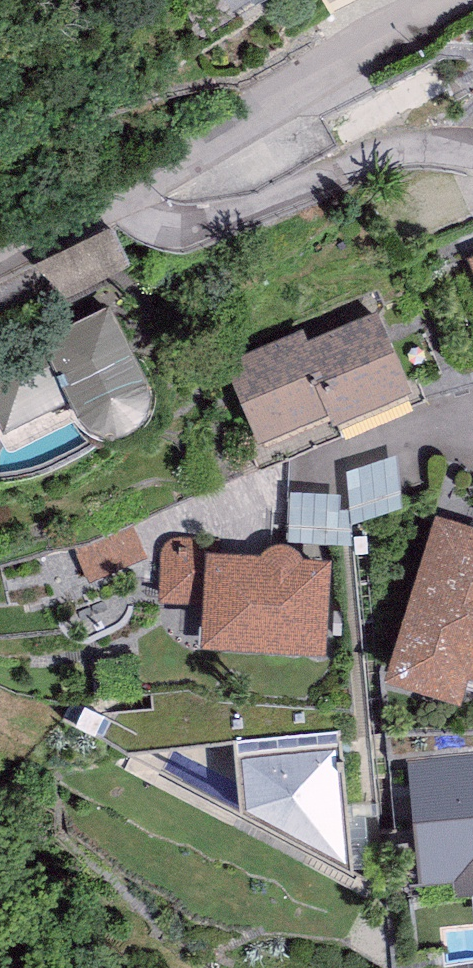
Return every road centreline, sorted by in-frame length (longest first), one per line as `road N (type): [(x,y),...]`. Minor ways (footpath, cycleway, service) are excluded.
road 1 (residential): [(433,0),(117,201)]
road 2 (residential): [(117,201),(143,216),(195,223),(396,150),(472,155)]
road 3 (residential): [(472,409),(223,498)]
road 4 (residential): [(117,201),(0,260)]

